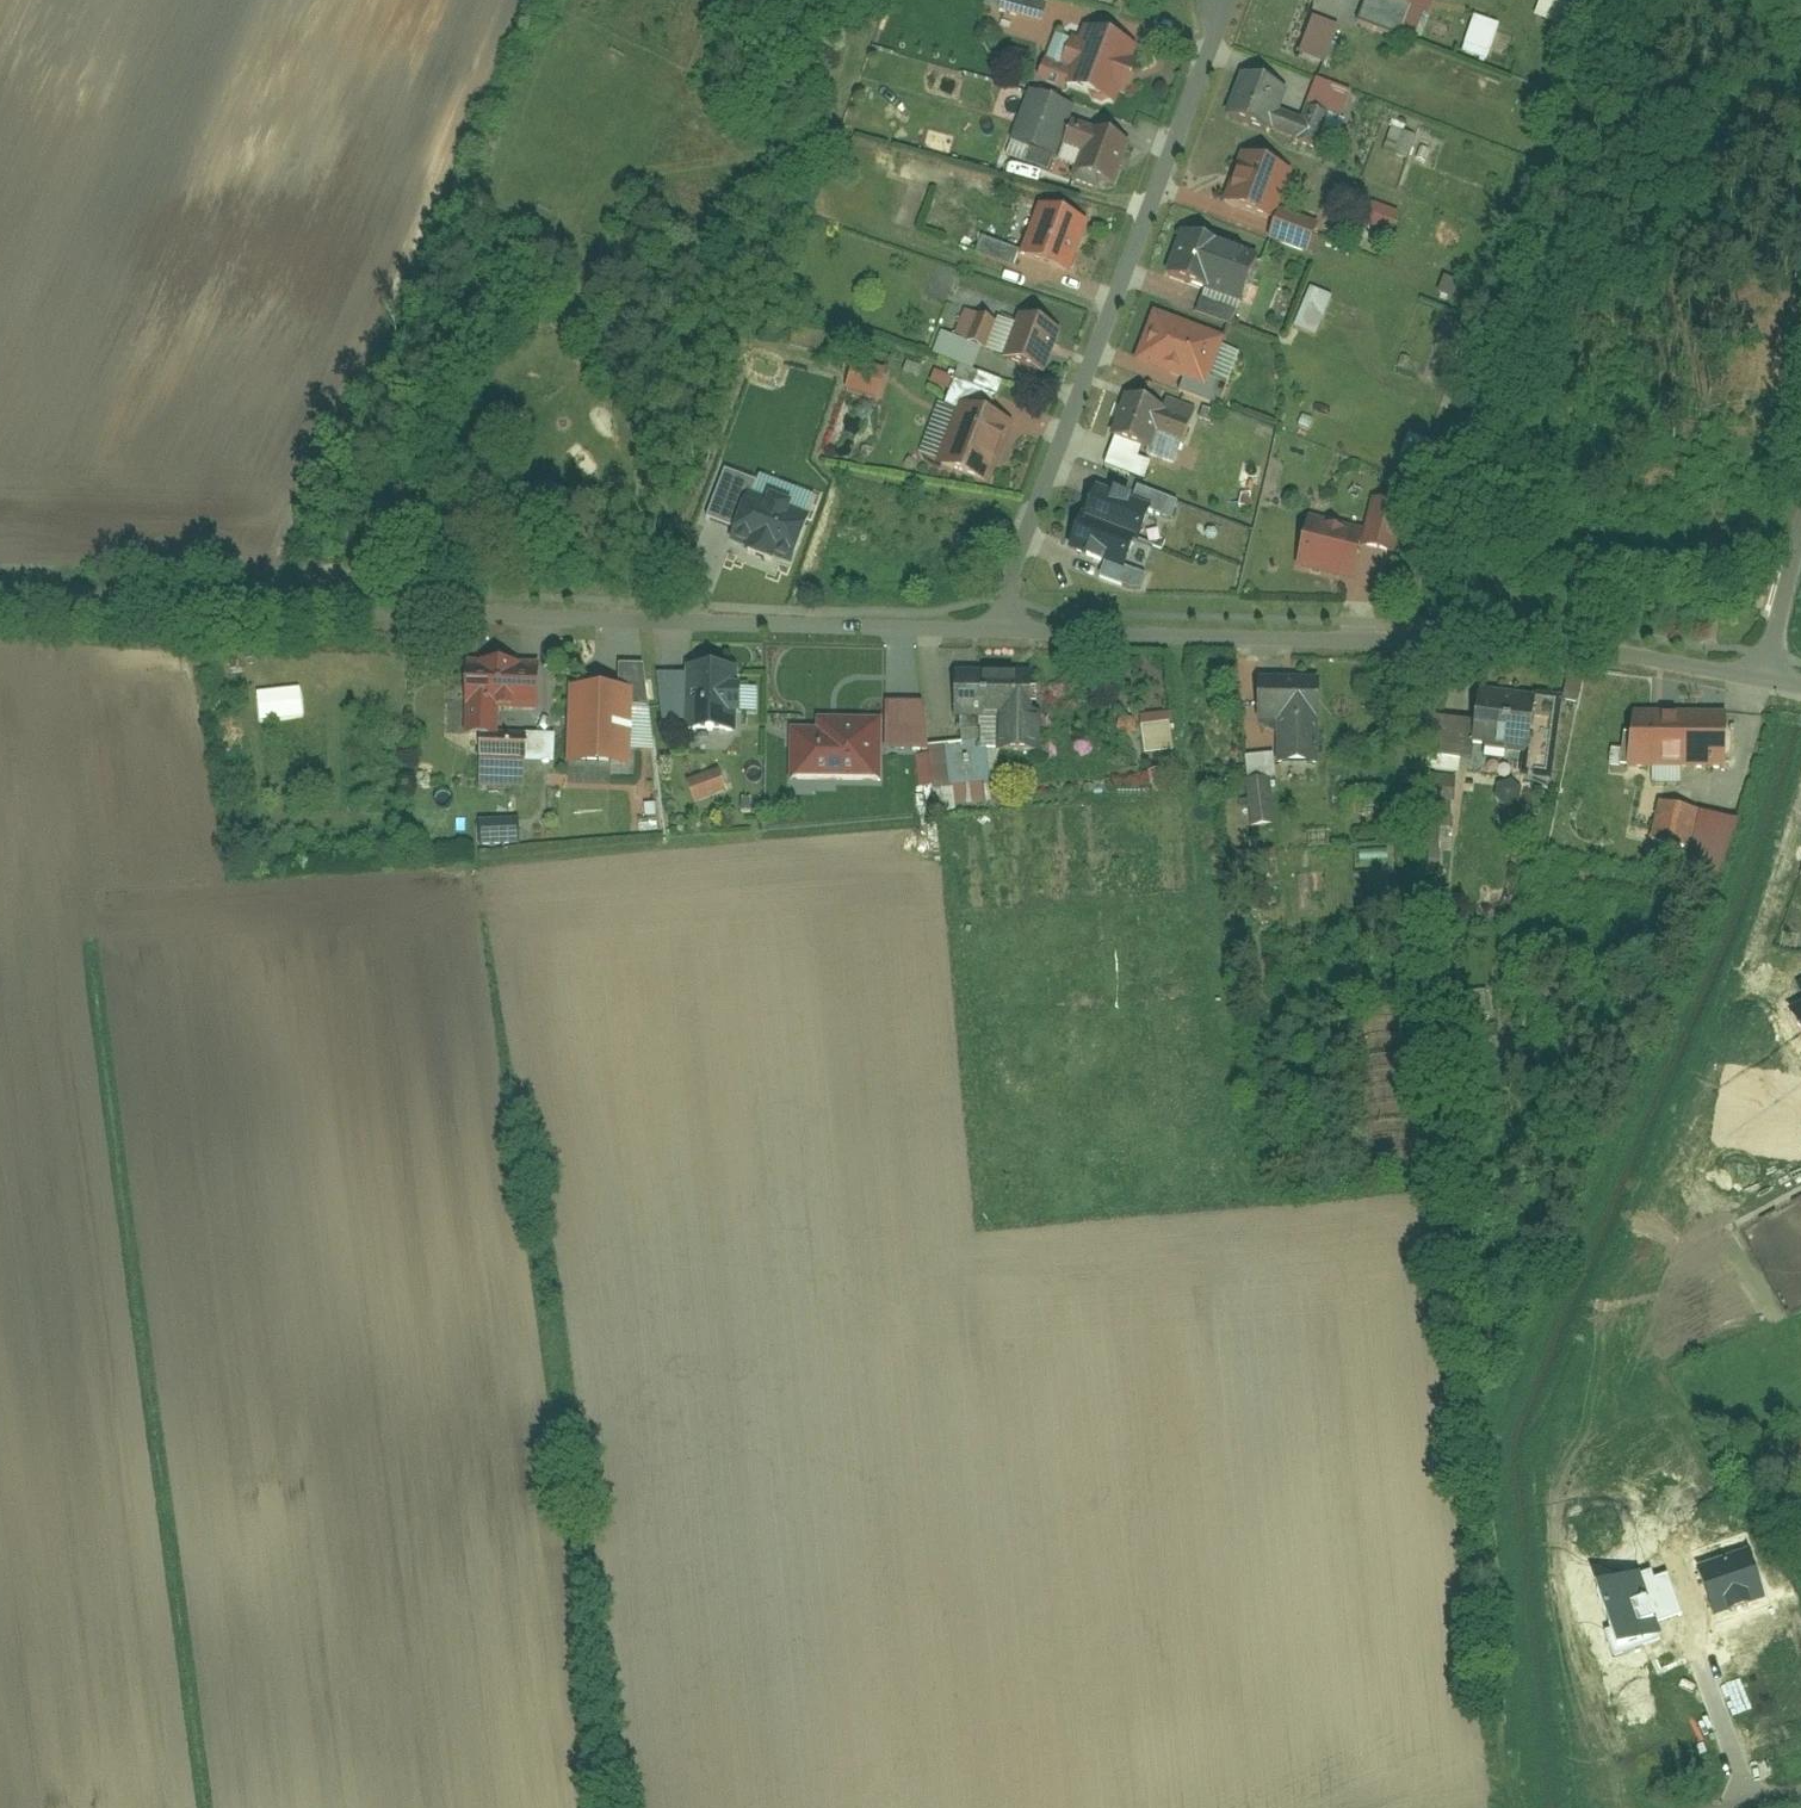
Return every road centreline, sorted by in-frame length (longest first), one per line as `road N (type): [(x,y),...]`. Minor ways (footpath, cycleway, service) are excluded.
road 1 (residential): [(996,630),(1366,639),(1763,678)]
road 2 (residential): [(996,630),(1233,0)]
road 3 (residential): [(354,610),(996,630)]
road 4 (residential): [(354,610),(0,601)]
road 5 (residential): [(1742,1800),(1698,1647)]
road 6 (residential): [(1800,543),(1763,678)]

